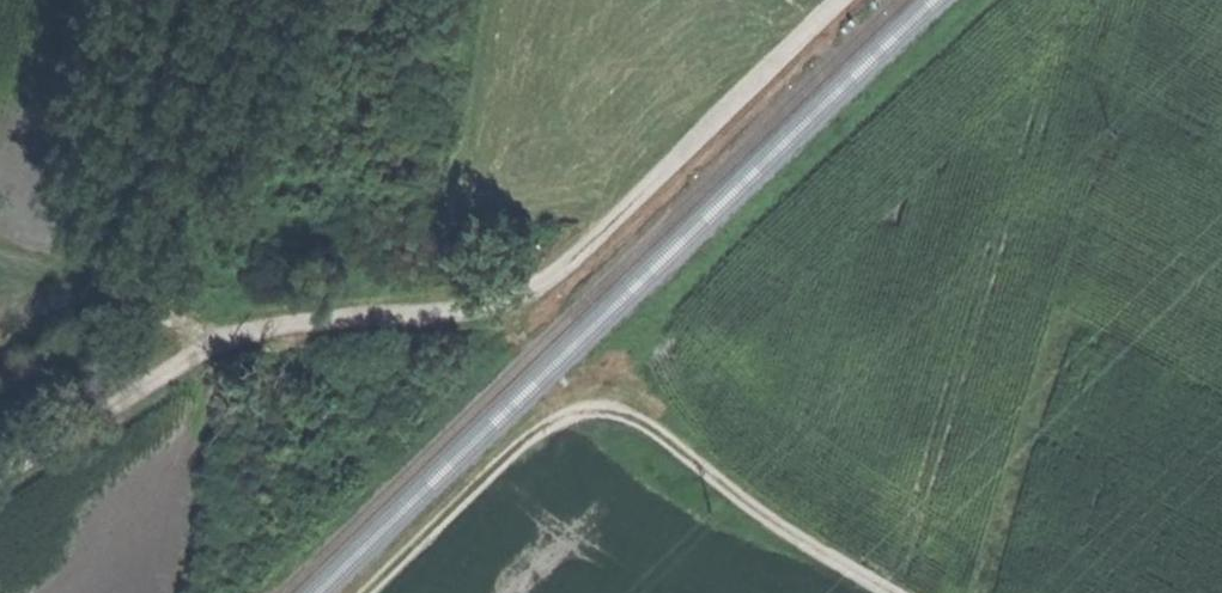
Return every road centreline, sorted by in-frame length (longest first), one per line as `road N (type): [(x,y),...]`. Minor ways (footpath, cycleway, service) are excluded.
road 1 (track): [(841,0),(536,288),(442,315),(242,335),(0,474)]
road 2 (track): [(891,592),(779,531),(650,426),(590,410),(519,443),(365,592)]

